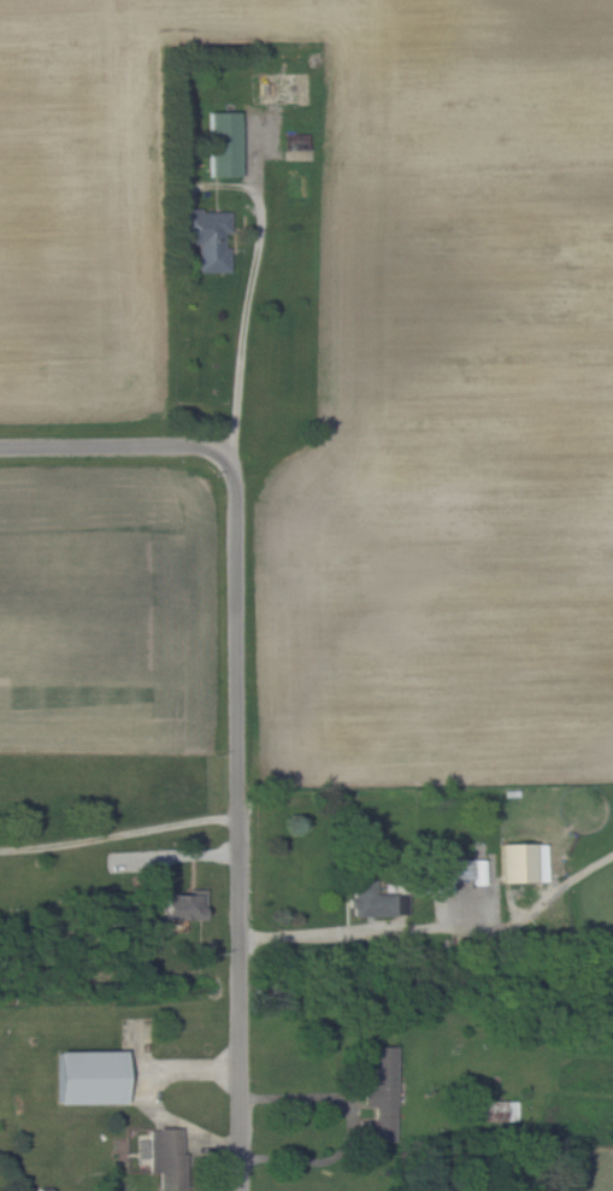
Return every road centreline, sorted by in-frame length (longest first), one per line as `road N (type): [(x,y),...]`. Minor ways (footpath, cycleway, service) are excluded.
road 1 (residential): [(240,1190),(236,462)]
road 2 (residential): [(236,462),(211,442),(0,446)]

